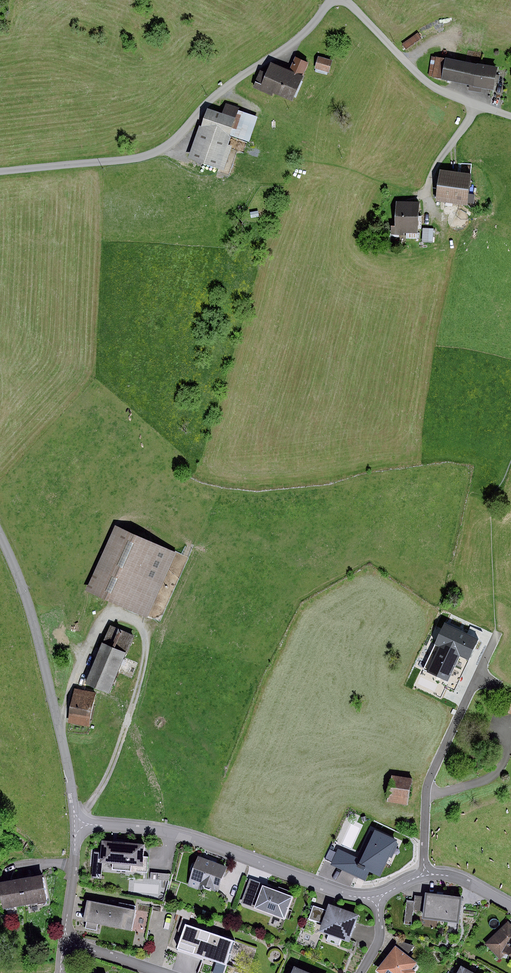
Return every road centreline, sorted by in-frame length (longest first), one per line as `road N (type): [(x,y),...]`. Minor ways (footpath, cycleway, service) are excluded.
road 1 (unclassified): [(336,0),(157,153),(0,172)]
road 2 (track): [(78,826),(105,784),(141,671),(145,634),(130,620),(110,617),(99,626),(60,727)]
road 3 (residential): [(78,826),(182,834),(376,898)]
road 4 (unclassified): [(78,826),(47,673),(0,532)]
road 5 (unclassified): [(341,0),(440,91),(510,117)]

